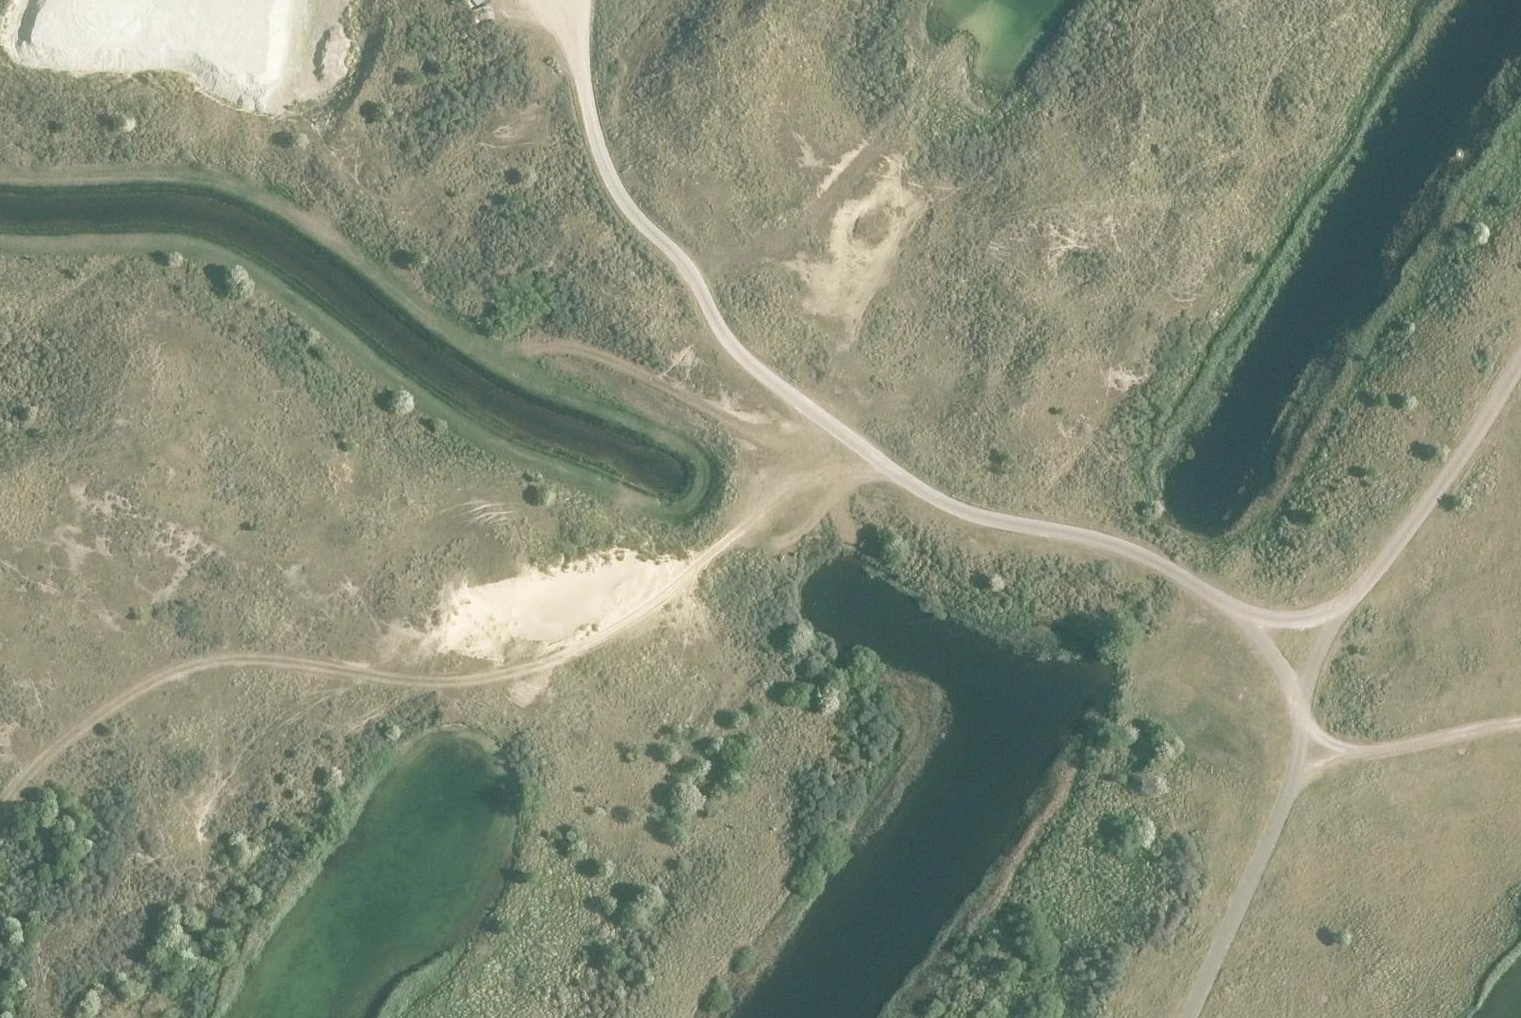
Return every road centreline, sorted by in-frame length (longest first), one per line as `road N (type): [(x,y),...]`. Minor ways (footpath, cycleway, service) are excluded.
road 1 (track): [(584,0),(590,114),(611,180),(690,269),(738,352),(938,499),(1116,543),(1175,571),(1240,613),(1304,705)]
road 2 (track): [(1188,1017),(1292,784),(1311,675),(1342,606),(1474,438),(1520,357)]
road 3 (track): [(1303,724),(1323,743),(1375,752),(1520,723)]

